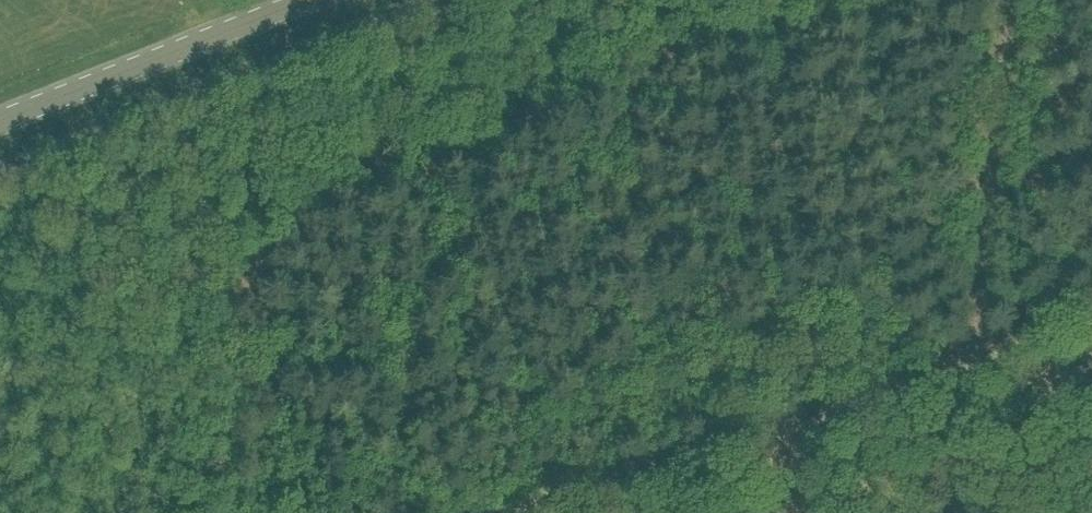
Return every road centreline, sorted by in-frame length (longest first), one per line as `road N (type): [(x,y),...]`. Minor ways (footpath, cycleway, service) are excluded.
road 1 (track): [(512,512),(971,376),(1091,304)]
road 2 (track): [(1007,0),(956,512)]
road 3 (tertiary): [(0,123),(314,0)]

